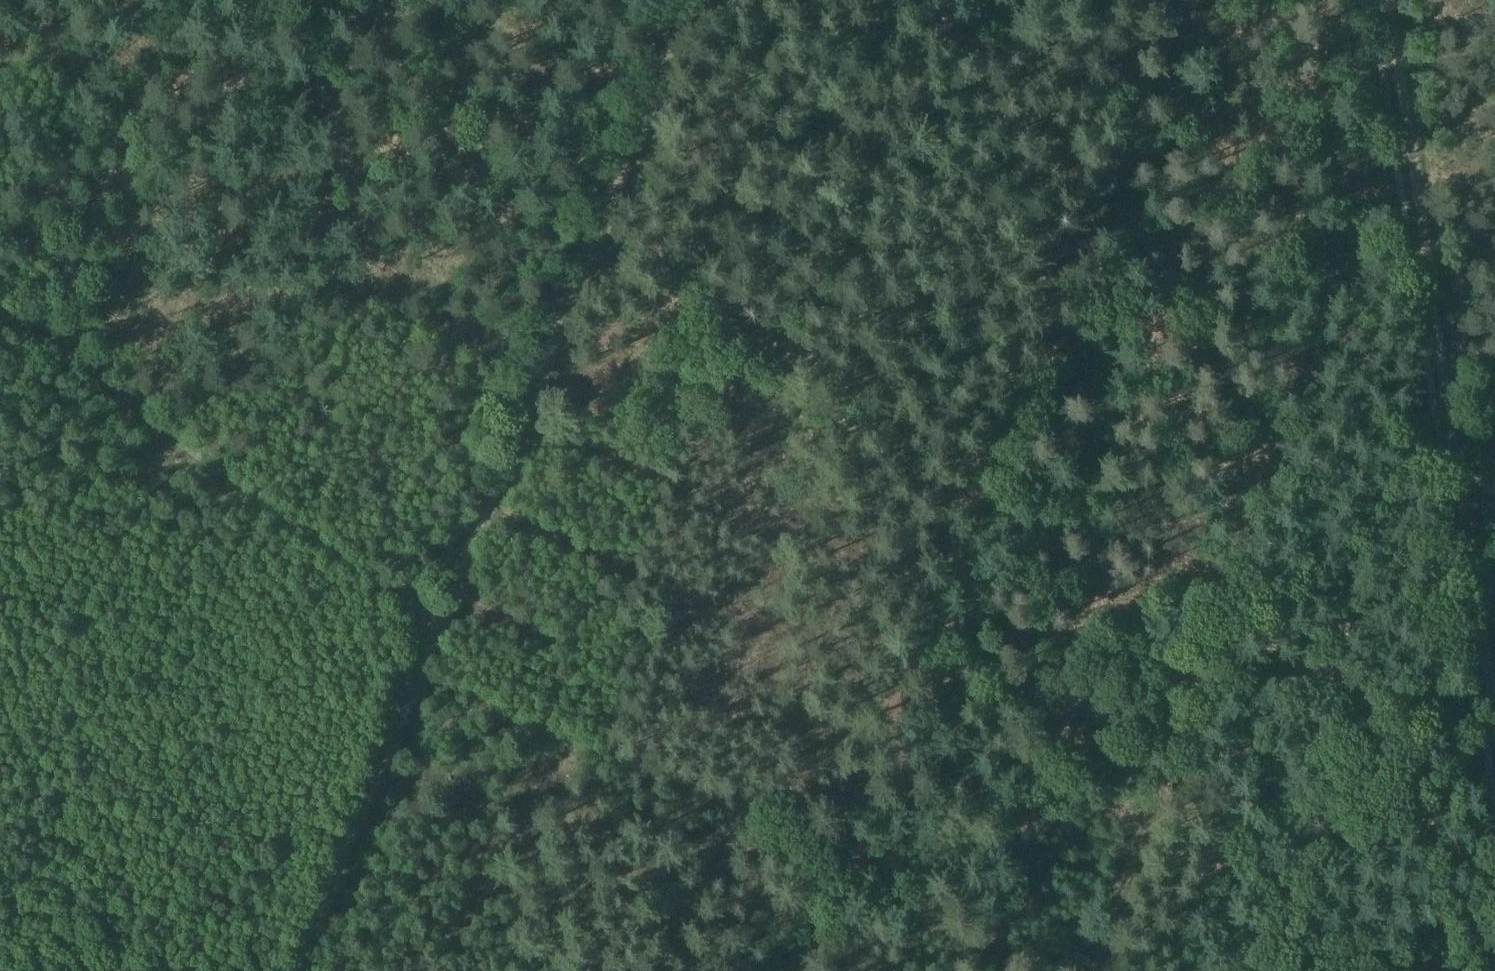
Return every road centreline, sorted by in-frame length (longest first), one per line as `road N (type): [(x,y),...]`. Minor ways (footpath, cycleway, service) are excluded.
road 1 (track): [(1431,246),(1396,0)]
road 2 (track): [(1467,479),(1431,246)]
road 3 (track): [(1467,479),(1494,665)]

